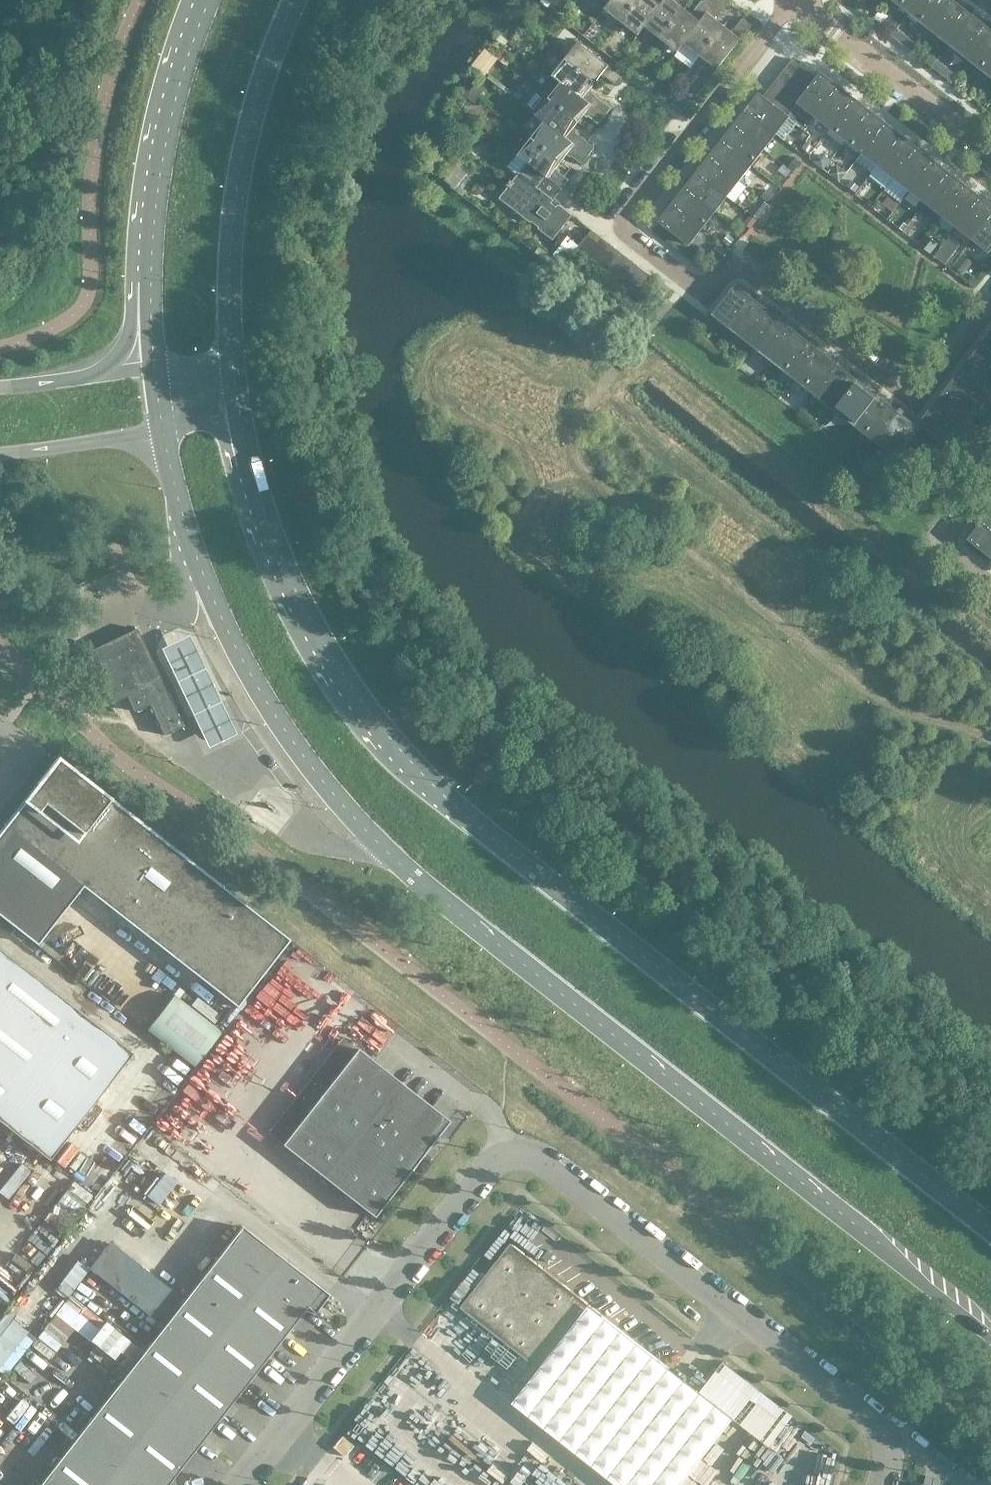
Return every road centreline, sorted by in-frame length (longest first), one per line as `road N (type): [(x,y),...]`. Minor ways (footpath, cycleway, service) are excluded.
road 1 (secondary): [(164,429),(187,530),(240,654),(296,743),(386,852),(990,1338)]
road 2 (secondary): [(990,1229),(433,785),(371,714),(302,603),(264,512),(235,388)]
road 3 (unclassified): [(249,1484),(522,1147),(889,1435),(887,1484)]
road 4 (residential): [(690,279),(713,284),(737,256),(917,400),(990,302)]
road 5 (secondary): [(235,388),(230,266),(239,181),(264,79),(295,0)]
road 6 (residential): [(690,279),(618,223),(797,0)]
road 7 (secondary): [(207,0),(179,77),(156,197),(155,369)]
road 8 (unclassified): [(990,150),(798,0)]
road 9 (unclassified): [(0,453),(164,429)]
road 10 (unclassified): [(155,369),(0,387)]

